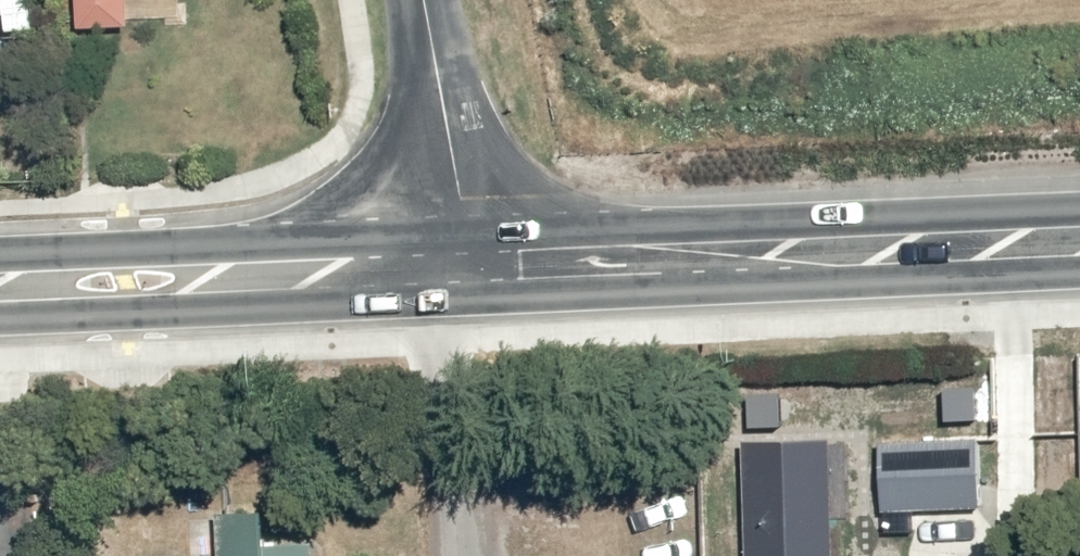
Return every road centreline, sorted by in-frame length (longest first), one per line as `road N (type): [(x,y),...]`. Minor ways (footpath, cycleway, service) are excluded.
road 1 (primary): [(443,228),(1079,201)]
road 2 (primary): [(1079,281),(448,299)]
road 3 (primary): [(448,299),(0,317)]
road 4 (primary): [(0,247),(443,228)]
road 5 (unclassified): [(420,0),(443,228)]

